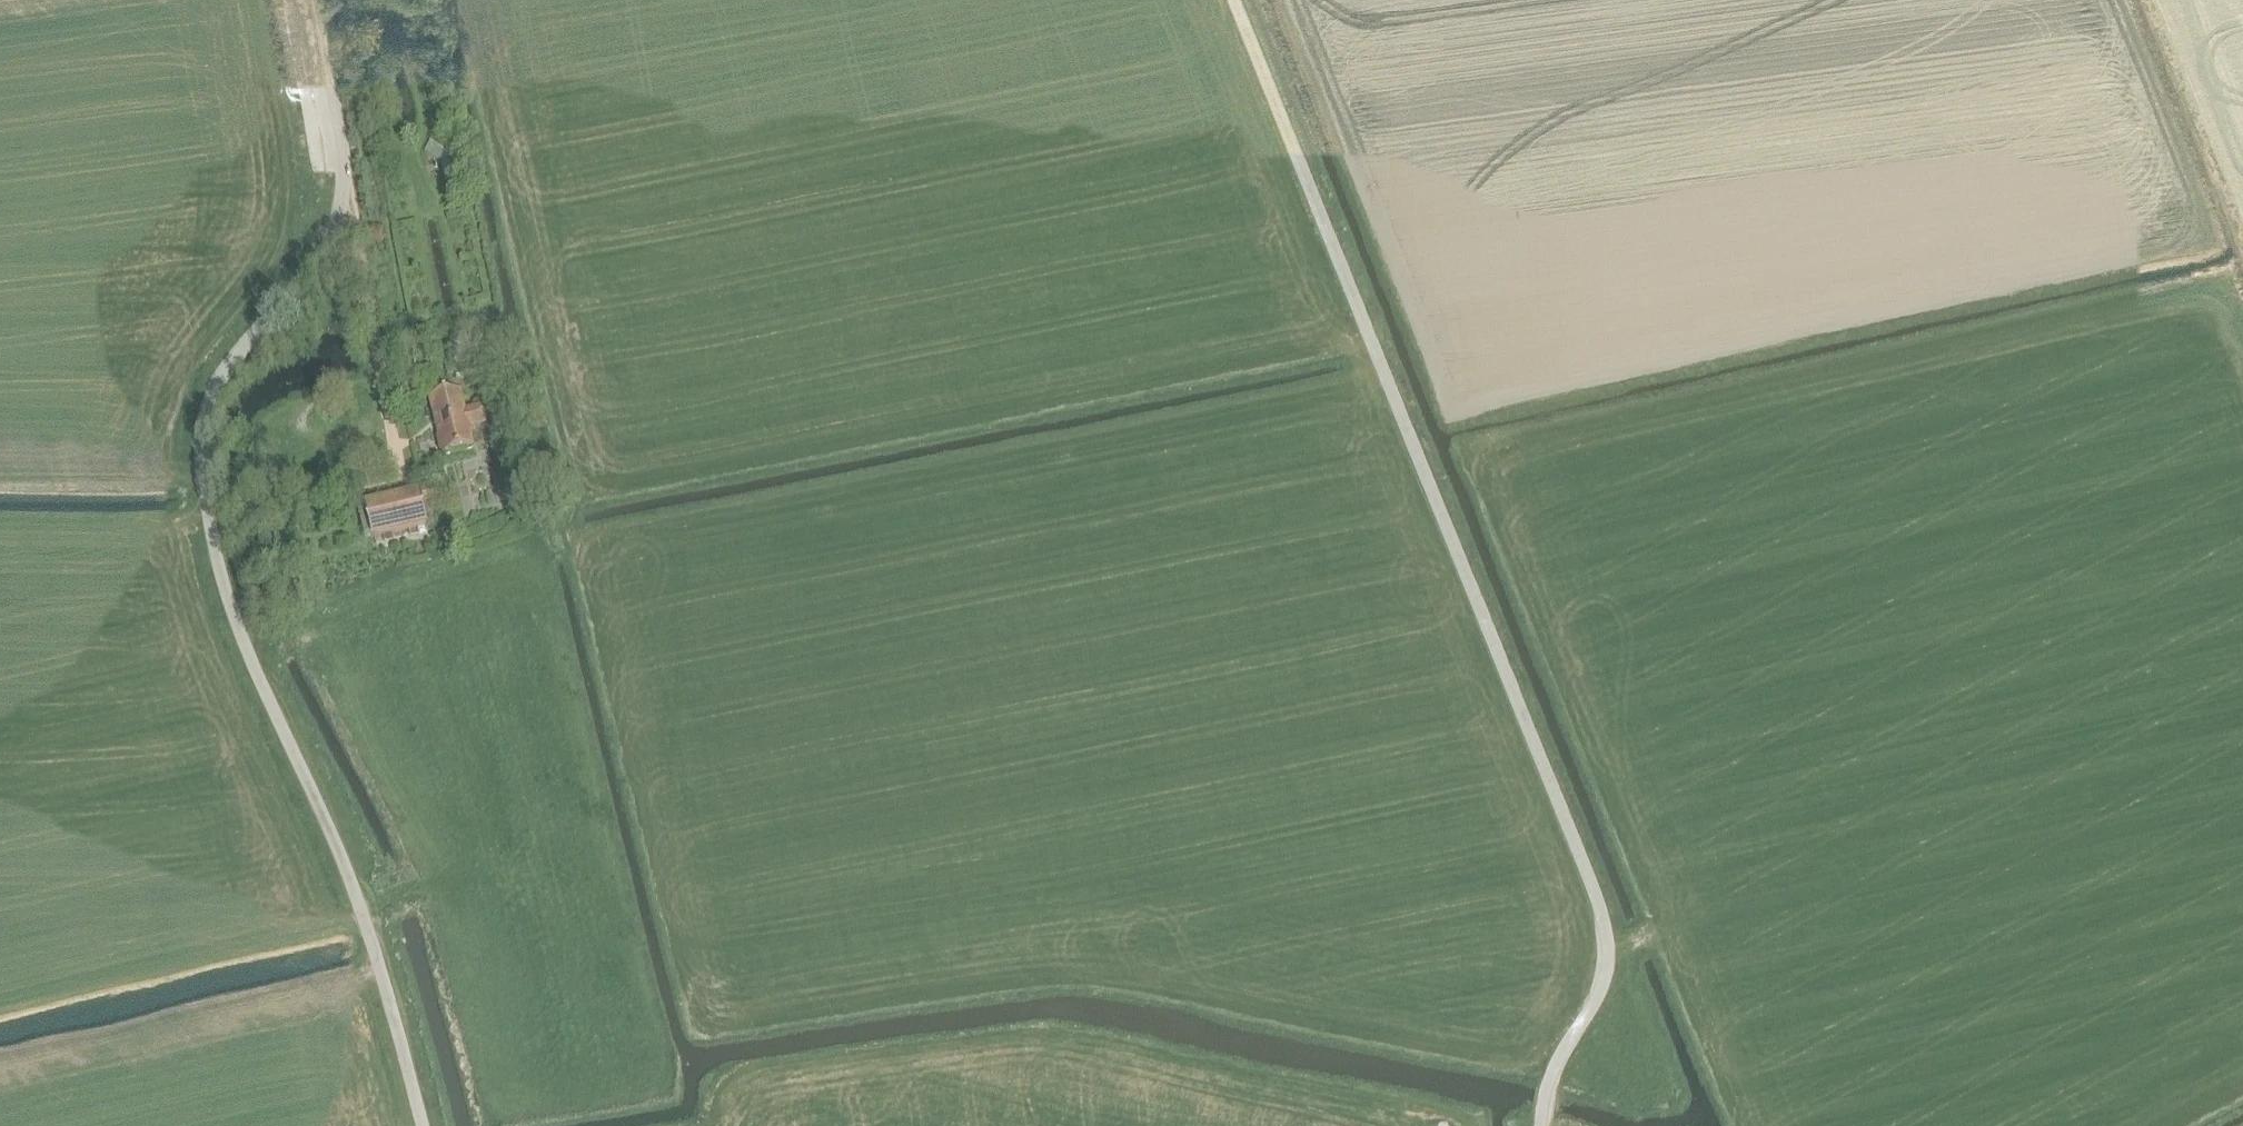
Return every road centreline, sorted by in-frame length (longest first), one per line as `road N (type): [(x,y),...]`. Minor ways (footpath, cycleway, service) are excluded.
road 1 (unclassified): [(422,1125),(345,868),(229,604),(200,454),(217,380),(316,258),(337,216),(342,173),(316,0)]

